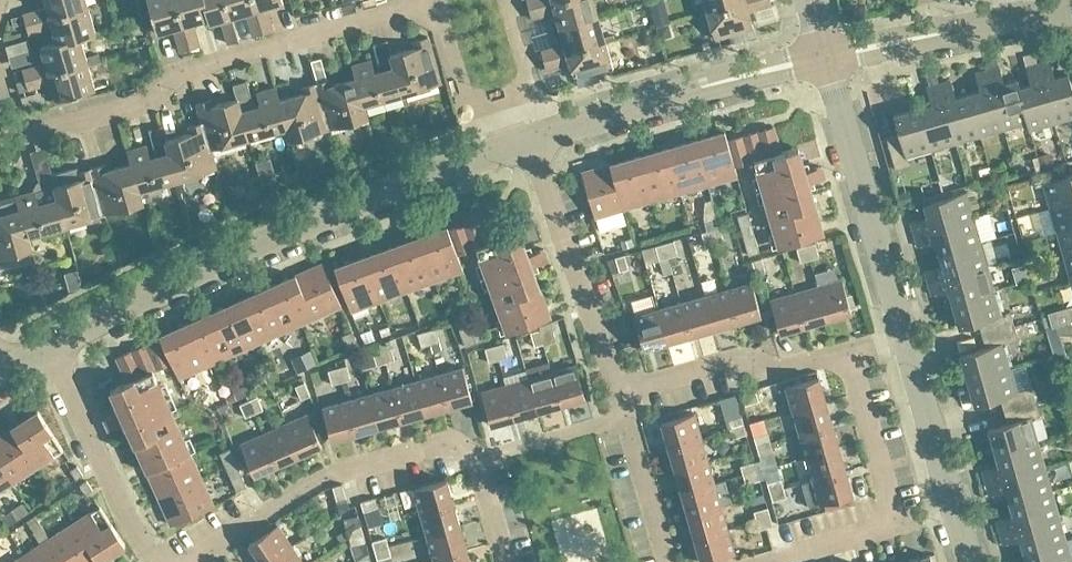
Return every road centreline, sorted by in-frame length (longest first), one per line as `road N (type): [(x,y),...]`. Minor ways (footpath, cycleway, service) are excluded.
road 1 (tertiary): [(51,345),(323,215),(529,138)]
road 2 (residential): [(0,141),(152,102),(182,70),(416,0)]
road 3 (residential): [(765,561),(894,526),(843,348)]
road 4 (residential): [(187,561),(321,477),(440,444),(472,459)]
road 5 (tertiary): [(529,138),(823,56)]
road 6 (residential): [(902,332),(823,56)]
road 7 (residential): [(625,402),(529,138)]
road 8 (tertiary): [(823,56),(1071,8)]
road 9 (residential): [(158,561),(126,513),(51,345)]
road 10 (residential): [(968,561),(902,332)]
road 11 (residential): [(625,402),(651,382),(723,362),(783,366),(843,348)]
road 12 (residential): [(472,459),(616,420),(625,402)]
road 13 (residential): [(670,561),(625,402)]

